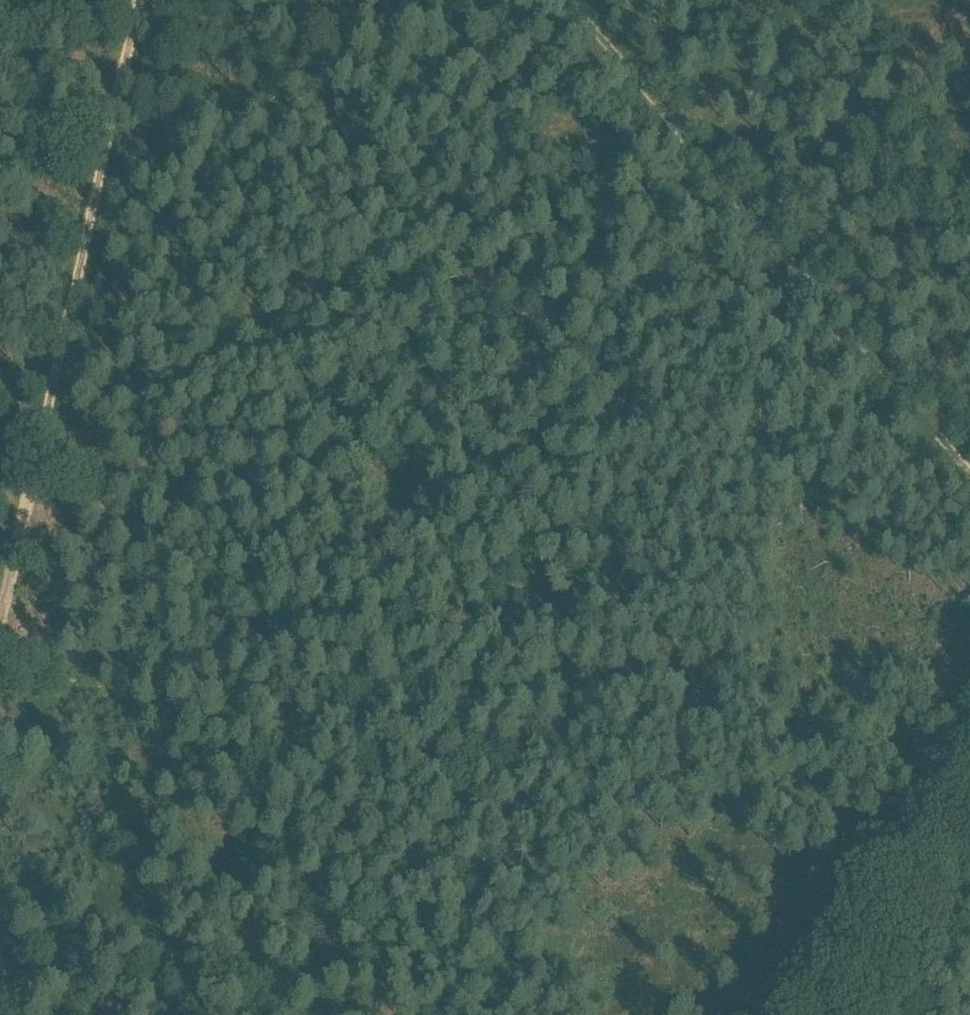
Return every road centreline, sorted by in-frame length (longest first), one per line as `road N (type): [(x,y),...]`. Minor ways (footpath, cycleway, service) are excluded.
road 1 (track): [(571,0),(969,475)]
road 2 (track): [(0,565),(133,0)]

